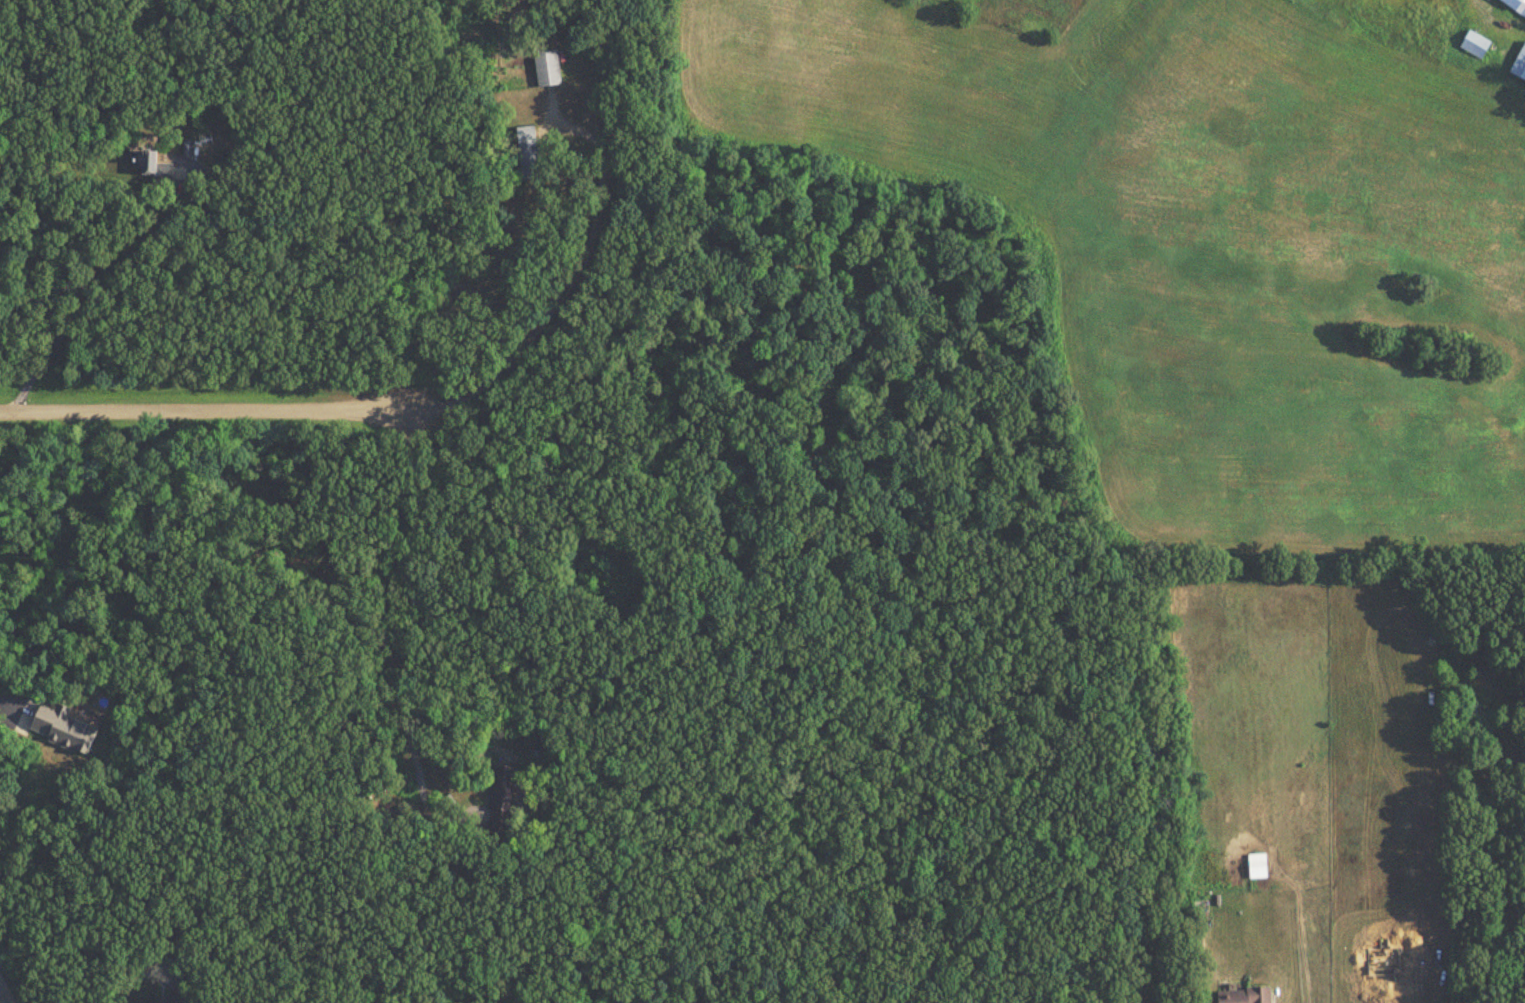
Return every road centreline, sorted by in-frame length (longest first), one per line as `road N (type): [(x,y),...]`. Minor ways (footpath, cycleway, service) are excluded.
road 1 (residential): [(0,412),(409,409)]

